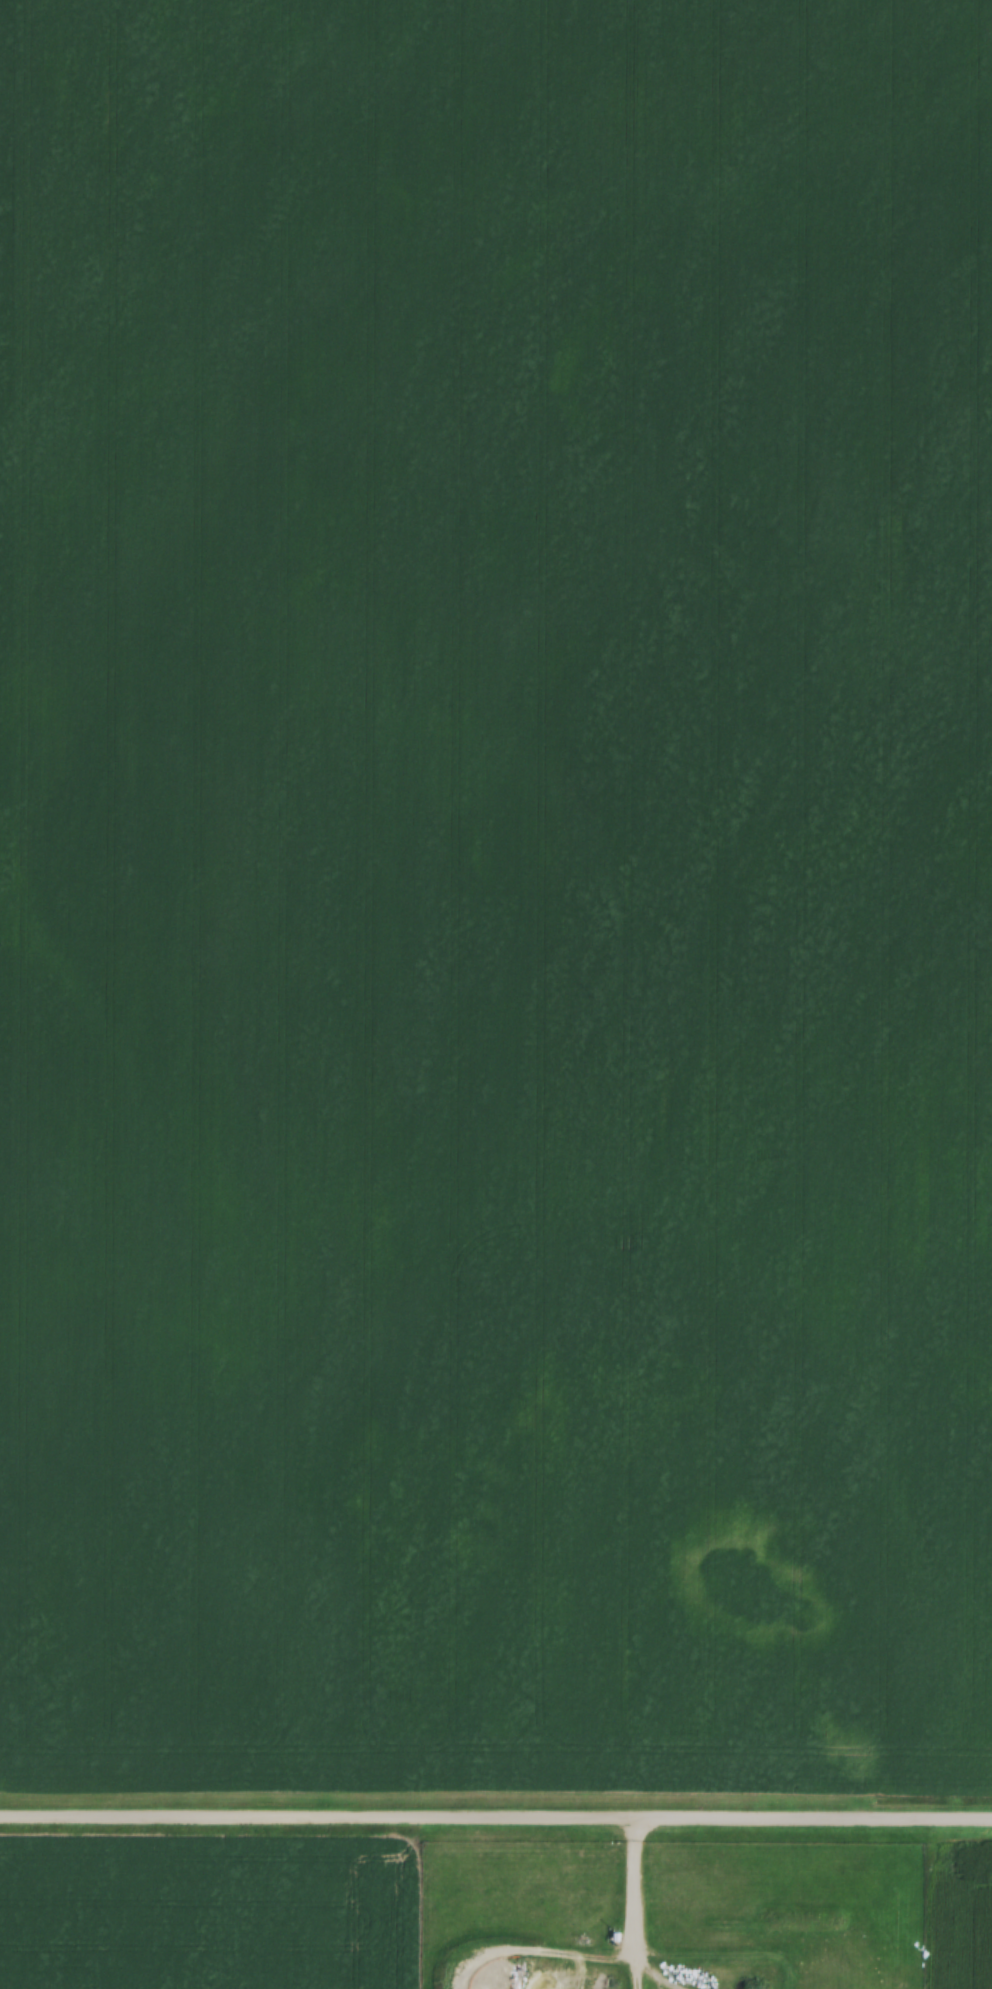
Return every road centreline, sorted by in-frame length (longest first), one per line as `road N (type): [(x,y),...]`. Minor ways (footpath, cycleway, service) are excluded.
road 1 (residential): [(991,1813),(0,1813)]
road 2 (residential): [(640,1988),(636,1812)]

